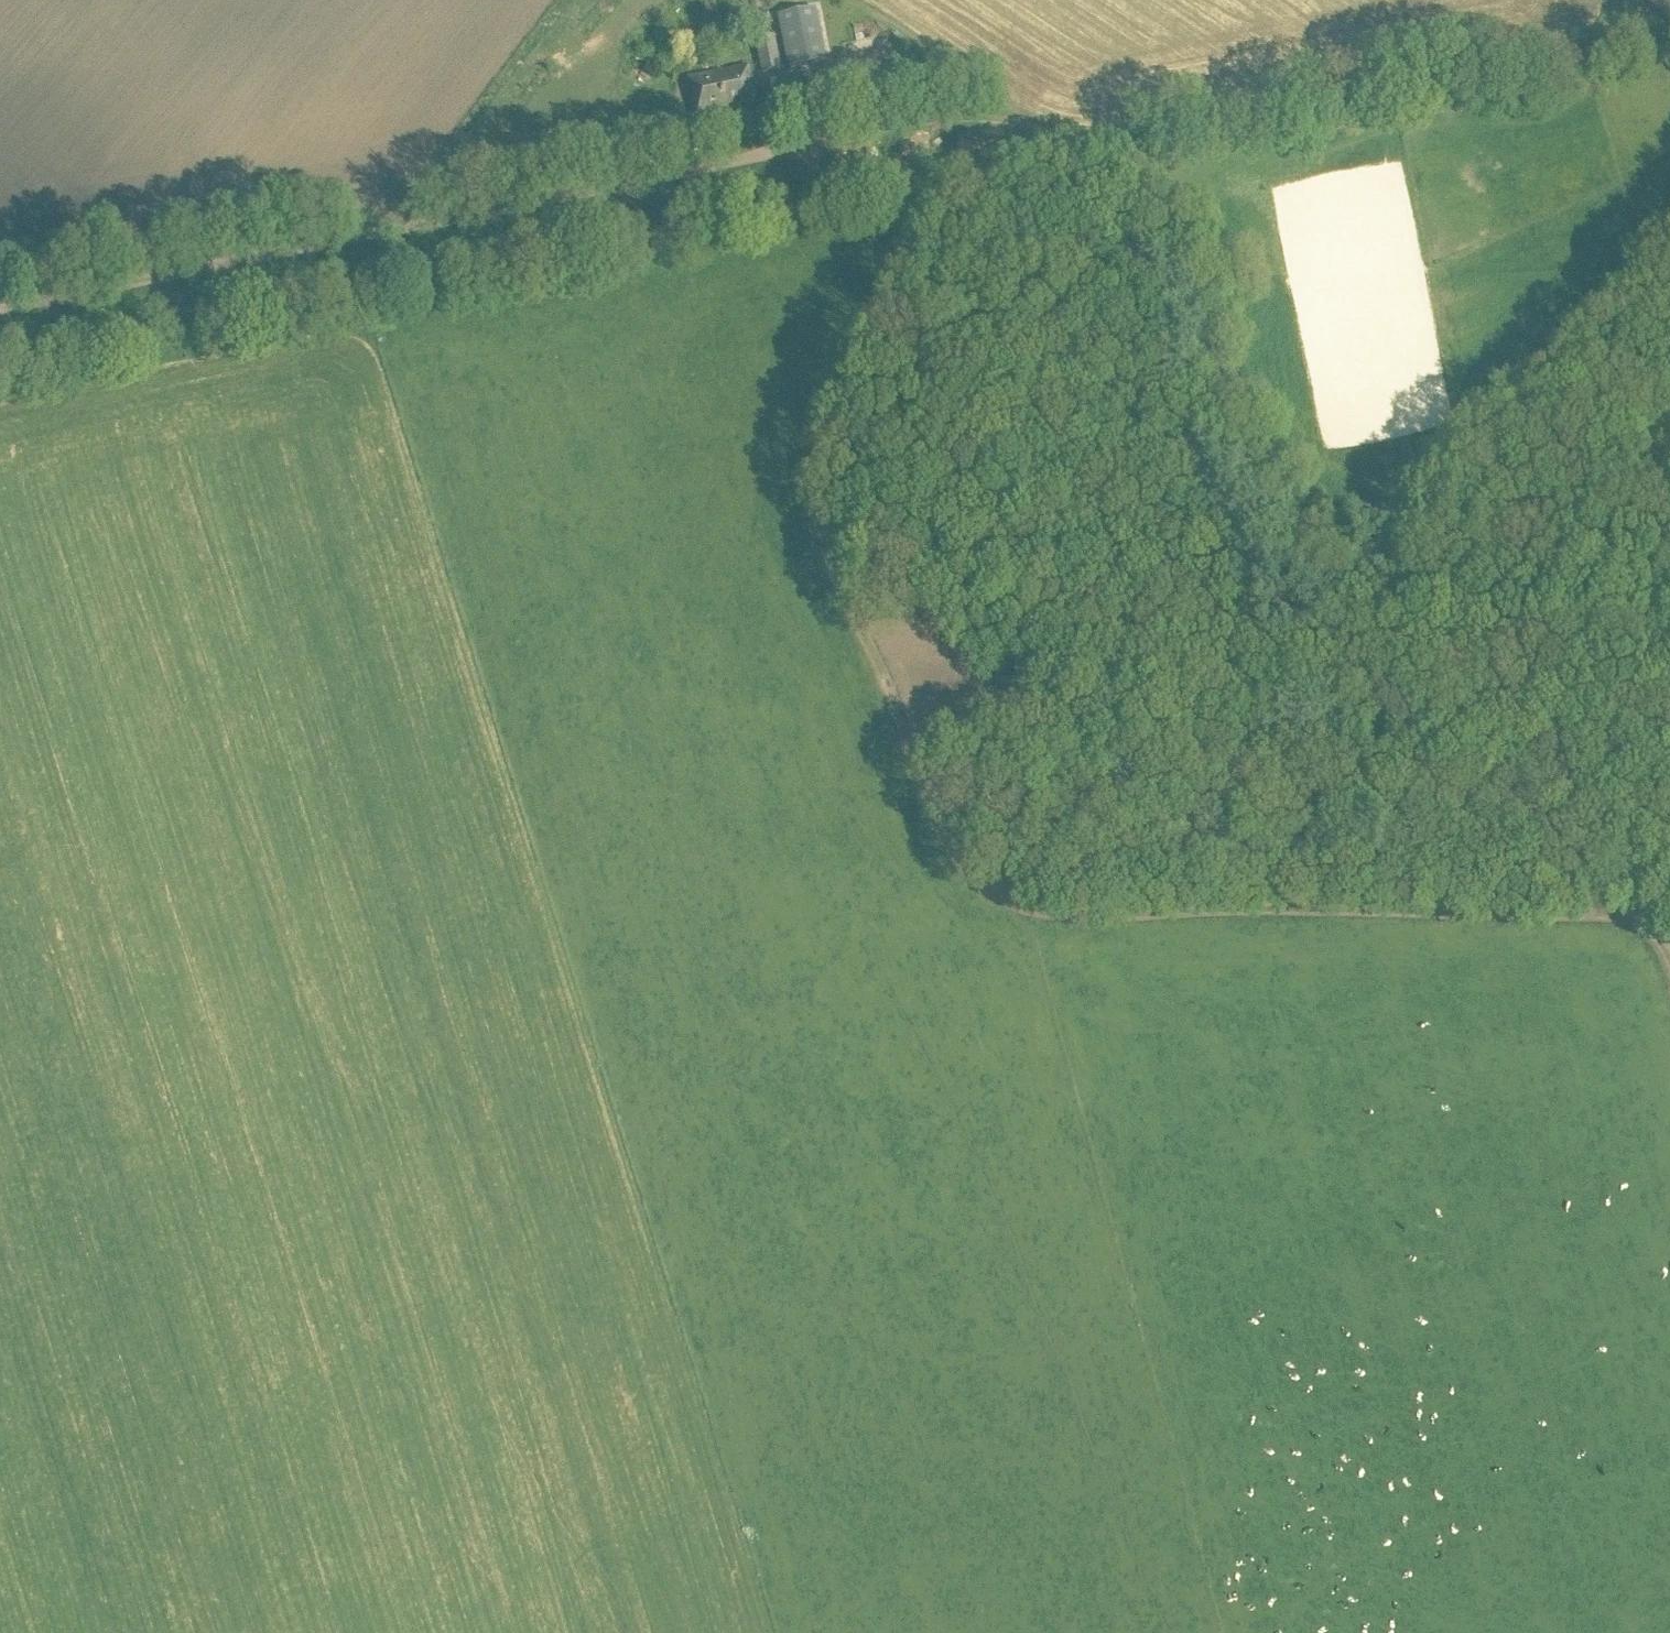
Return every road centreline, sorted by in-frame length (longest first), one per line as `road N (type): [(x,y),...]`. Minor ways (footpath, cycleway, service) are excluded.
road 1 (track): [(1669,979),(1640,925),(1615,915),(1069,914),(1010,904),(969,881),(940,839),(810,488),(810,448),(830,399),(961,161)]
road 2 (track): [(0,311),(899,135),(961,161)]
road 3 (track): [(961,161),(1010,165),(1099,154),(1669,39)]

